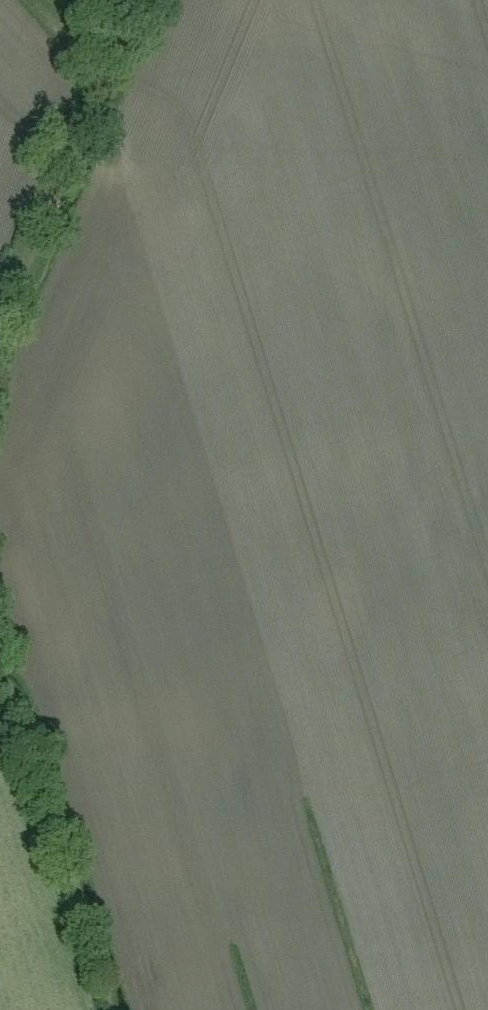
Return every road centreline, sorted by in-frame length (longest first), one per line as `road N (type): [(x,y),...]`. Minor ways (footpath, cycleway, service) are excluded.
road 1 (track): [(117,1009),(22,698),(0,678)]
road 2 (track): [(0,327),(136,0)]

